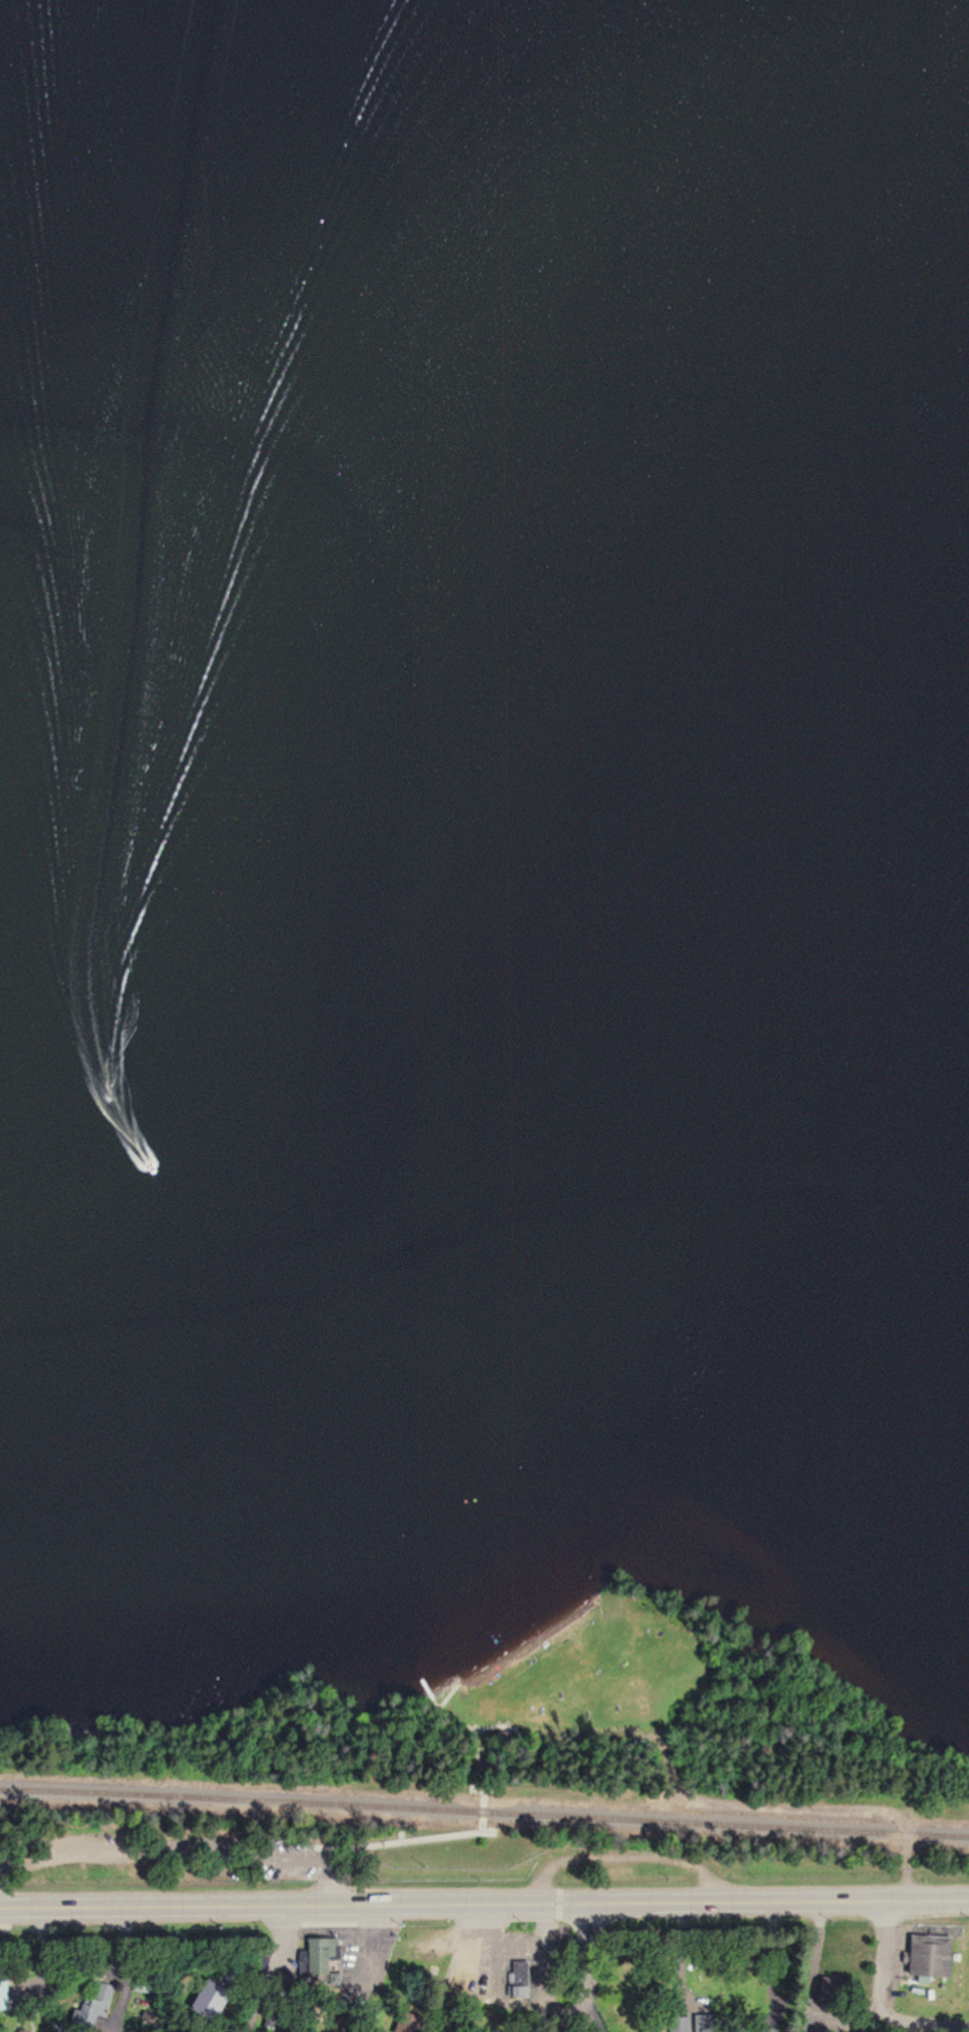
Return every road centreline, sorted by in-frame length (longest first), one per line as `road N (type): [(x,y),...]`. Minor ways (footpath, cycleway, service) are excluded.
road 1 (secondary): [(968,1900),(0,1907)]
road 2 (residential): [(885,1901),(889,2017),(902,2031),(919,2031)]
road 3 (residential): [(589,1903),(589,2005),(566,2031)]

